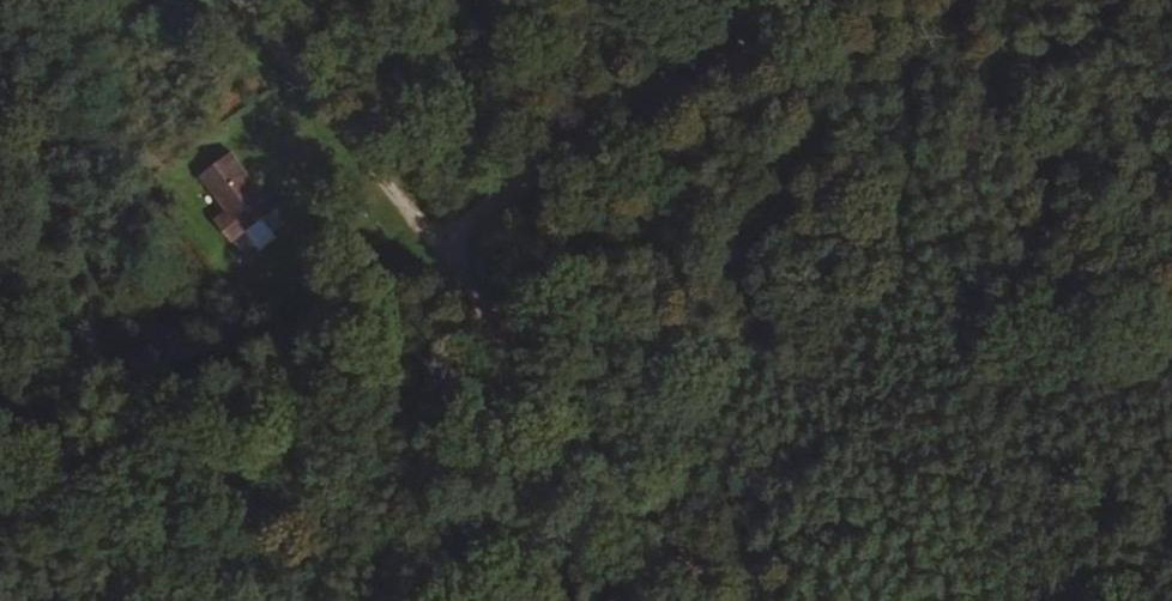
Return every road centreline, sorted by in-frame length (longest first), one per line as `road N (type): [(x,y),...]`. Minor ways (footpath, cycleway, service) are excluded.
road 1 (track): [(430,250),(829,0)]
road 2 (track): [(714,600),(430,250)]
road 3 (track): [(430,250),(228,0)]

